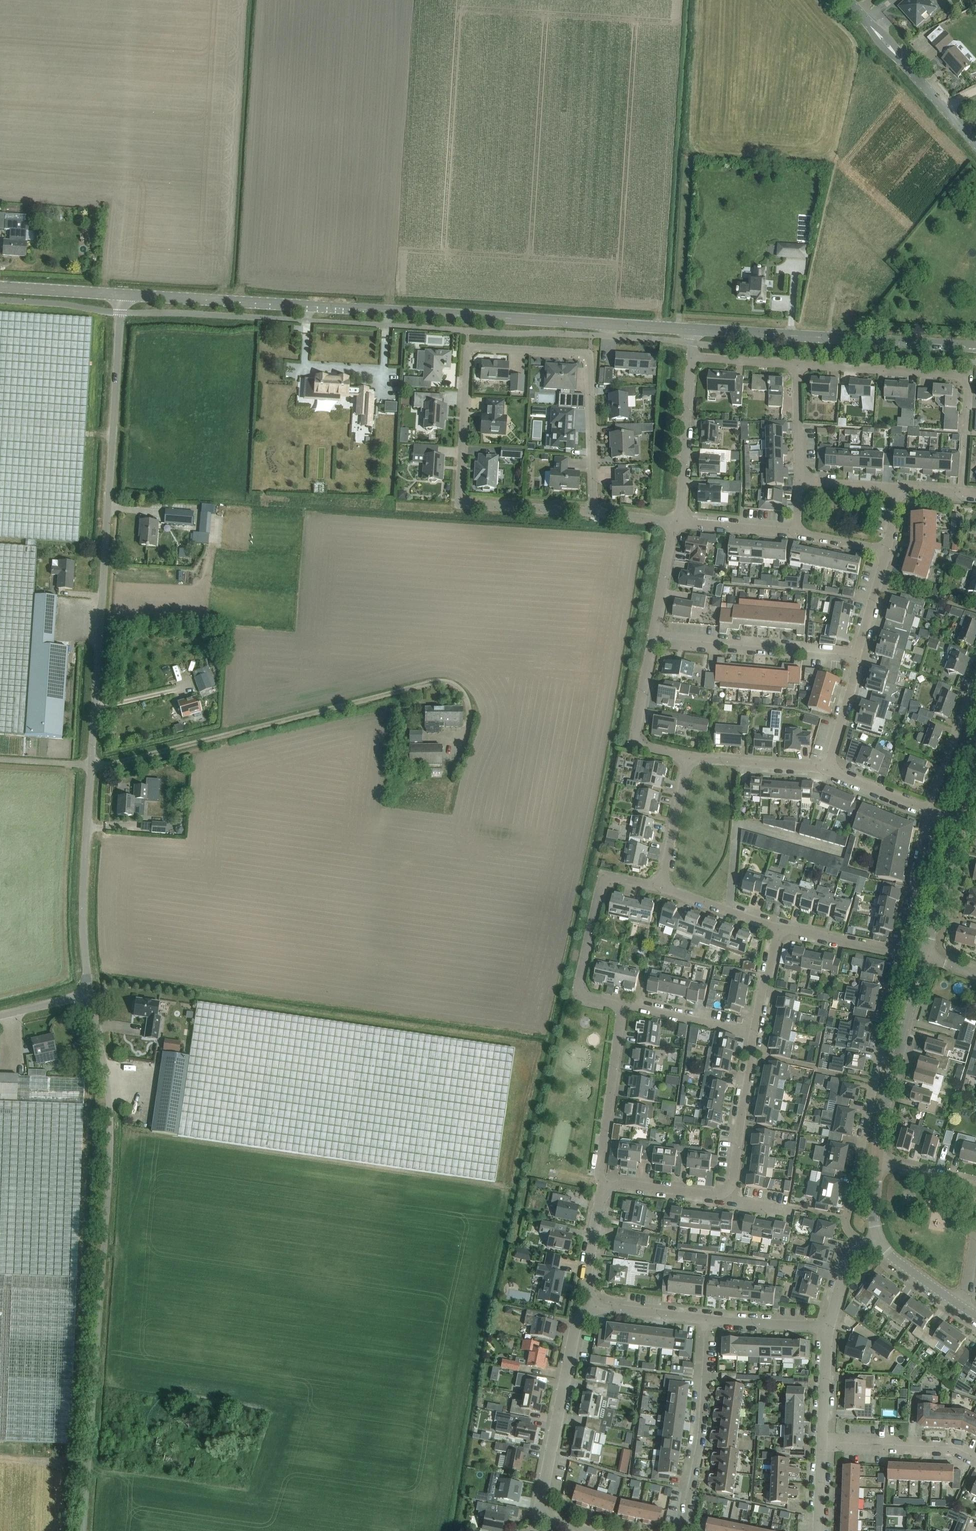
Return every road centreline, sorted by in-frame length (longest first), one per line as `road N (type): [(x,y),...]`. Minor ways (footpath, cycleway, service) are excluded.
road 1 (unclassified): [(692,330),(120,297)]
road 2 (unclassified): [(80,1530),(107,1082),(87,993)]
road 3 (unclassified): [(93,772),(120,297)]
road 4 (residential): [(592,514),(459,505),(471,351),(588,355),(591,362)]
road 5 (unclassified): [(93,772),(411,689)]
road 6 (residential): [(898,961),(846,1248)]
road 7 (residential): [(961,494),(969,385),(962,375),(796,365)]
road 8 (unclassified): [(975,347),(692,330)]
road 9 (residential): [(591,1298),(576,1324),(543,1511),(551,1522),(588,1530)]
road 10 (residential): [(623,1007),(578,990),(599,887),(616,878),(664,891)]
road 11 (unclassified): [(87,993),(93,772)]
road 12 (residential): [(678,1530),(701,1426),(706,1320)]
road 13 (unclassified): [(876,1161),(888,1085),(927,959)]
road 14 (residential): [(857,657),(657,639)]
road 15 (unclassified): [(975,146),(845,0)]
road 16 (residential): [(608,1185),(600,1172),(623,1007)]
road 17 (residential): [(728,1200),(751,1034)]
road 18 (residential): [(677,523),(691,358)]
road 19 (residential): [(687,760),(643,749),(637,739),(657,639)]
road 20 (residential): [(975,1459),(957,1450),(822,1444)]
road 21 (residential): [(929,812),(898,961)]
road 22 (residential): [(591,362),(592,514)]
road 23 (residential): [(975,678),(929,812)]
road 24 (residential): [(827,772),(687,760)]
road 25 (unclassified): [(927,959),(963,825)]
road 26 (residential): [(664,891),(687,760)]
road 27 (residential): [(751,1034),(623,1007)]
road 28 (residential): [(898,961),(778,928)]
road 29 (residential): [(828,1327),(706,1320)]
road 30 (residential): [(728,1200),(608,1185)]
road 31 (residential): [(778,928),(664,891)]

